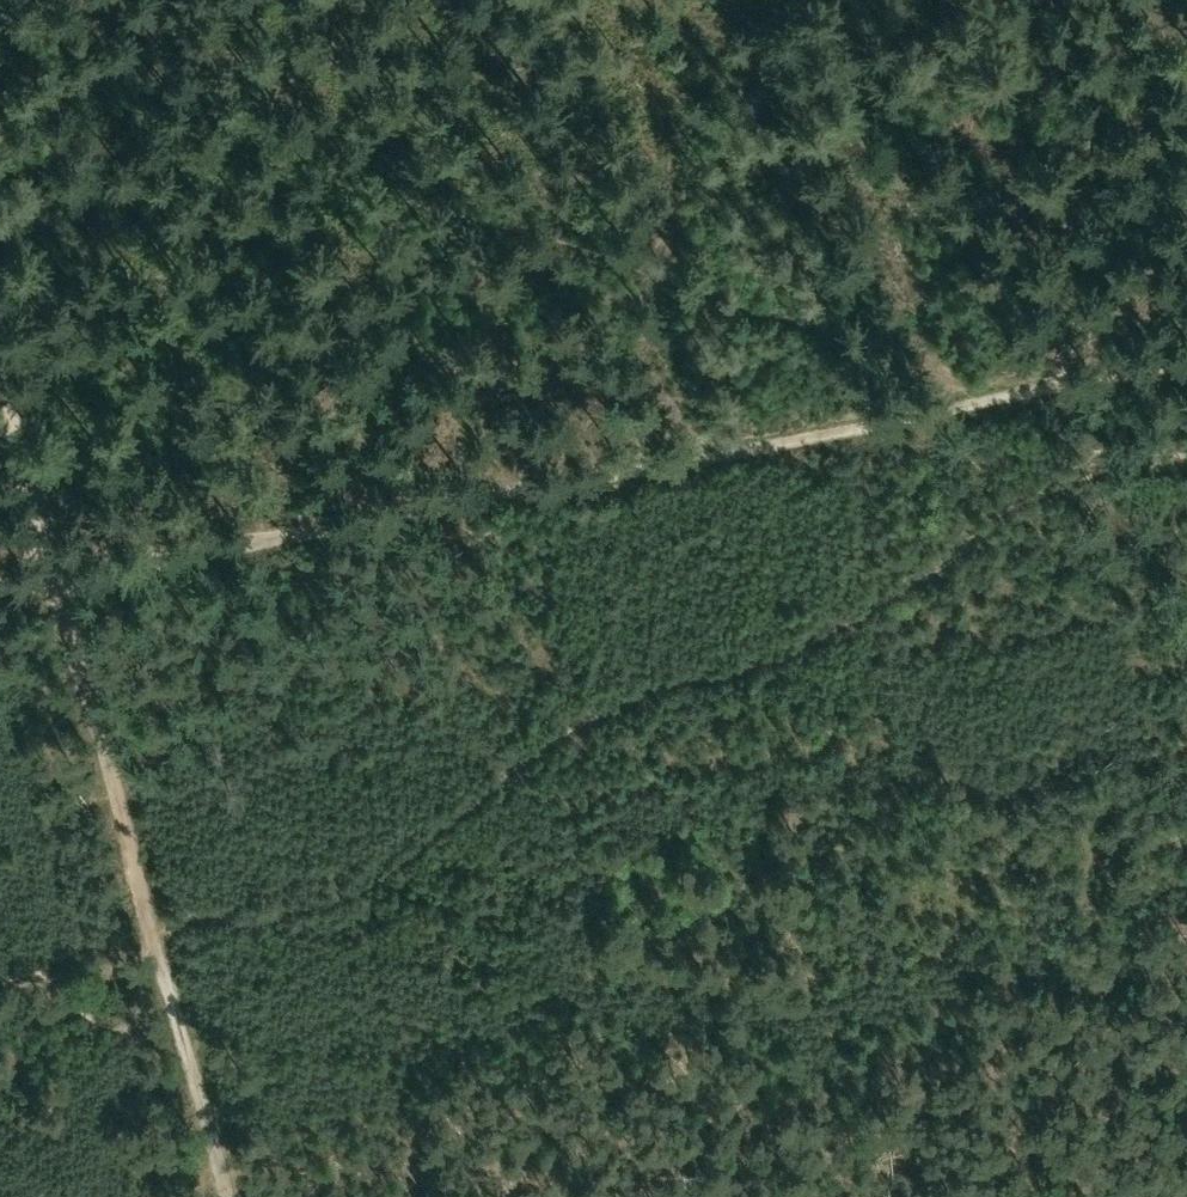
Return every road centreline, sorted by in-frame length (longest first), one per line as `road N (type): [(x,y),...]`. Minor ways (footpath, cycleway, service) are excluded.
road 1 (track): [(65,578),(1186,362)]
road 2 (track): [(65,578),(230,1196)]
road 3 (track): [(0,385),(65,578)]

